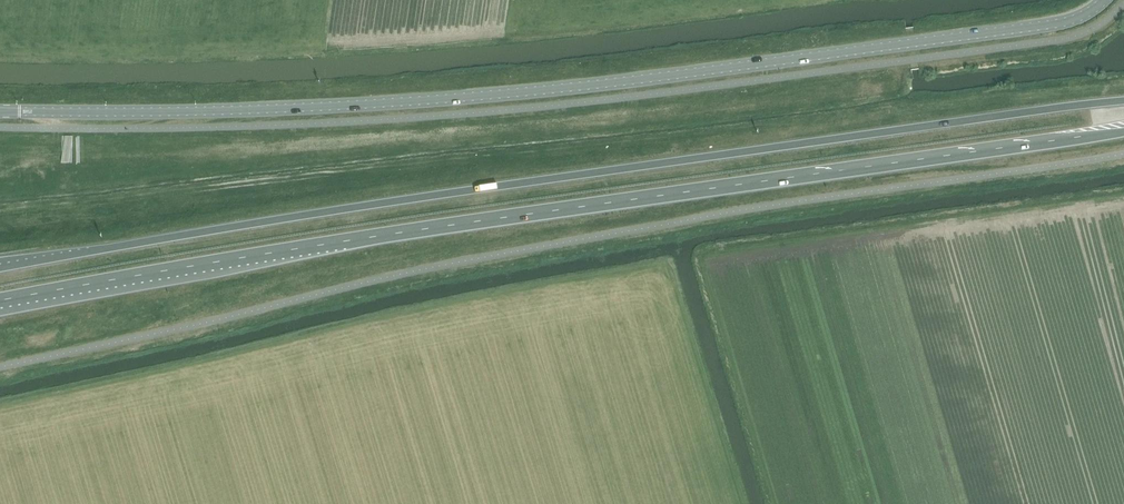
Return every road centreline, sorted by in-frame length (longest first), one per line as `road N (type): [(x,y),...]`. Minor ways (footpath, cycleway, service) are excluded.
road 1 (trunk): [(0,298),(313,243),(1103,135)]
road 2 (tertiary): [(1103,0),(1059,24),(589,85),(338,106),(0,111)]
road 3 (trunk): [(1098,103),(0,262)]

